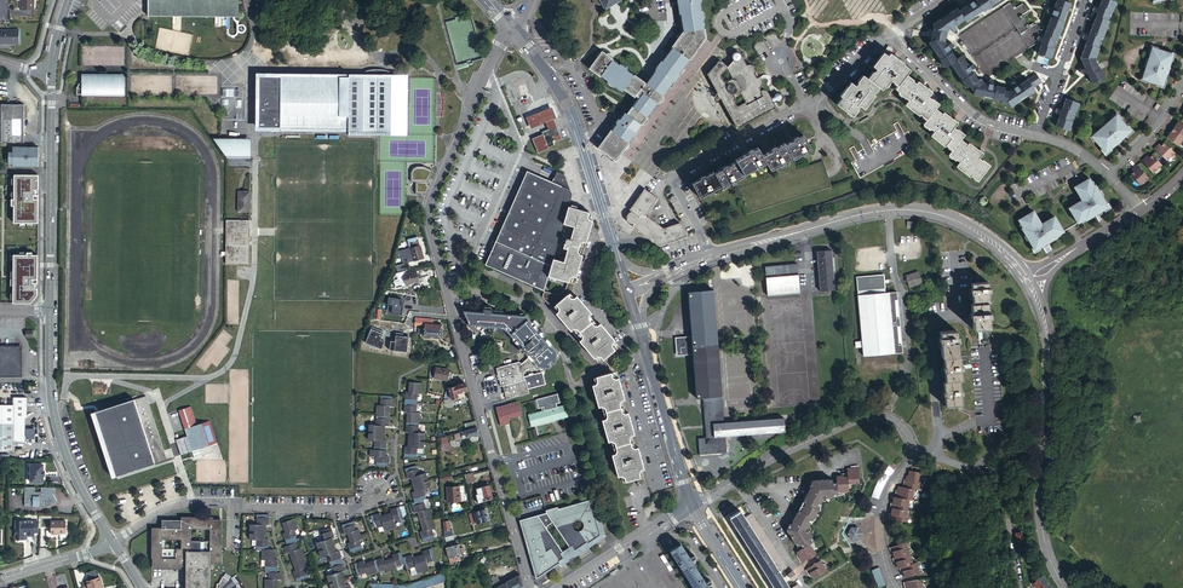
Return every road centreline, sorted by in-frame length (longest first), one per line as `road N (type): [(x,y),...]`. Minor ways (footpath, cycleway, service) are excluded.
road 1 (residential): [(379,491),(363,508),(192,503),(160,511),(114,543)]
road 2 (unclassified): [(511,28),(426,212),(442,275)]
road 3 (residential): [(911,452),(898,425),(866,417),(692,505)]
road 4 (tertiary): [(615,252),(569,108),(511,28)]
road 5 (residential): [(955,253),(959,317),(930,321),(938,440),(931,453),(911,452)]
road 6 (residential): [(50,311),(56,424),(72,471),(114,543)]
road 7 (residential): [(52,74),(50,311)]
road 8 (unclassified): [(507,501),(442,275)]
road 9 (residential): [(710,252),(675,183),(679,172),(803,106)]
road 10 (tertiary): [(1066,587),(1042,526),(1050,364)]
road 11 (tertiary): [(692,505),(638,323)]
road 12 (residential): [(891,33),(978,119),(1036,137)]
road 13 (tertiary): [(559,587),(692,505)]
road 14 (tertiary): [(951,219),(887,210),(808,229)]
road 15 (residential): [(895,587),(880,518),(911,452)]
road 16 (residential): [(1106,174),(1159,118),(1182,64)]
road 17 (residential): [(1140,208),(1031,276)]

